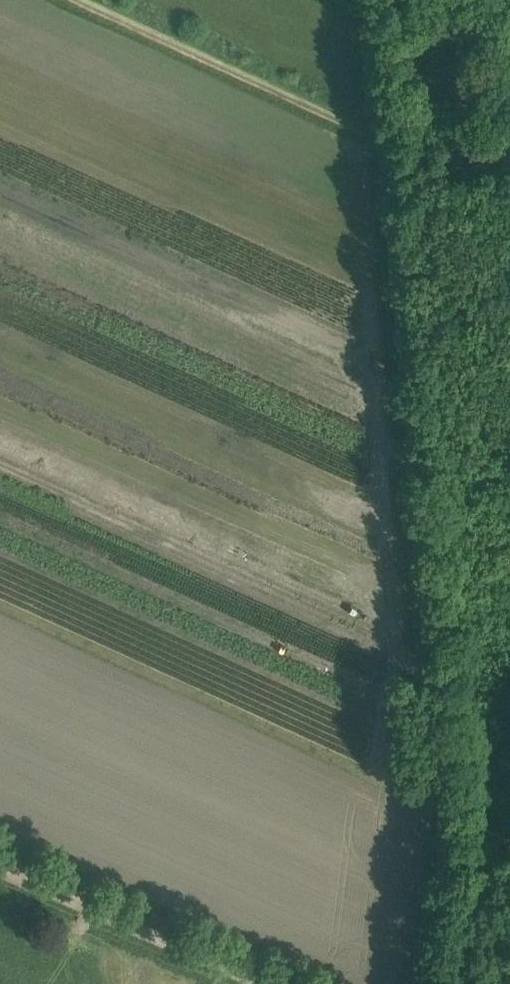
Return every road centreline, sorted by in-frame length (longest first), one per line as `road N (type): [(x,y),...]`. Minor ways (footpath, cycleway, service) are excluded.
road 1 (track): [(386,145),(449,861),(424,983)]
road 2 (track): [(66,0),(386,145)]
road 3 (track): [(268,983),(0,865)]
road 4 (track): [(373,0),(386,145)]

